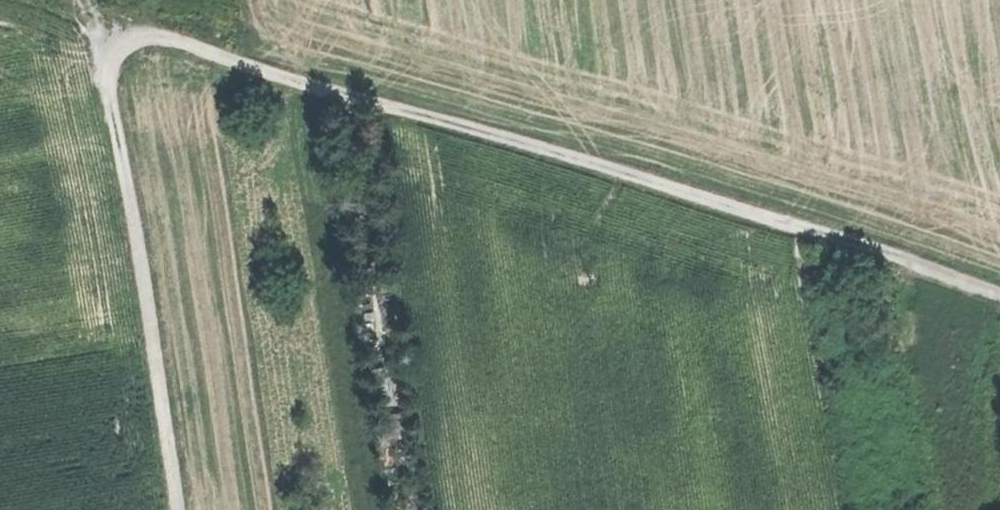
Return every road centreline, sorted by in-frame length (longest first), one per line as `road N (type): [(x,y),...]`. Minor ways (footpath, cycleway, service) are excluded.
road 1 (unclassified): [(999,303),(536,148),(198,49),(128,41),(111,65),(110,110),(177,509)]

